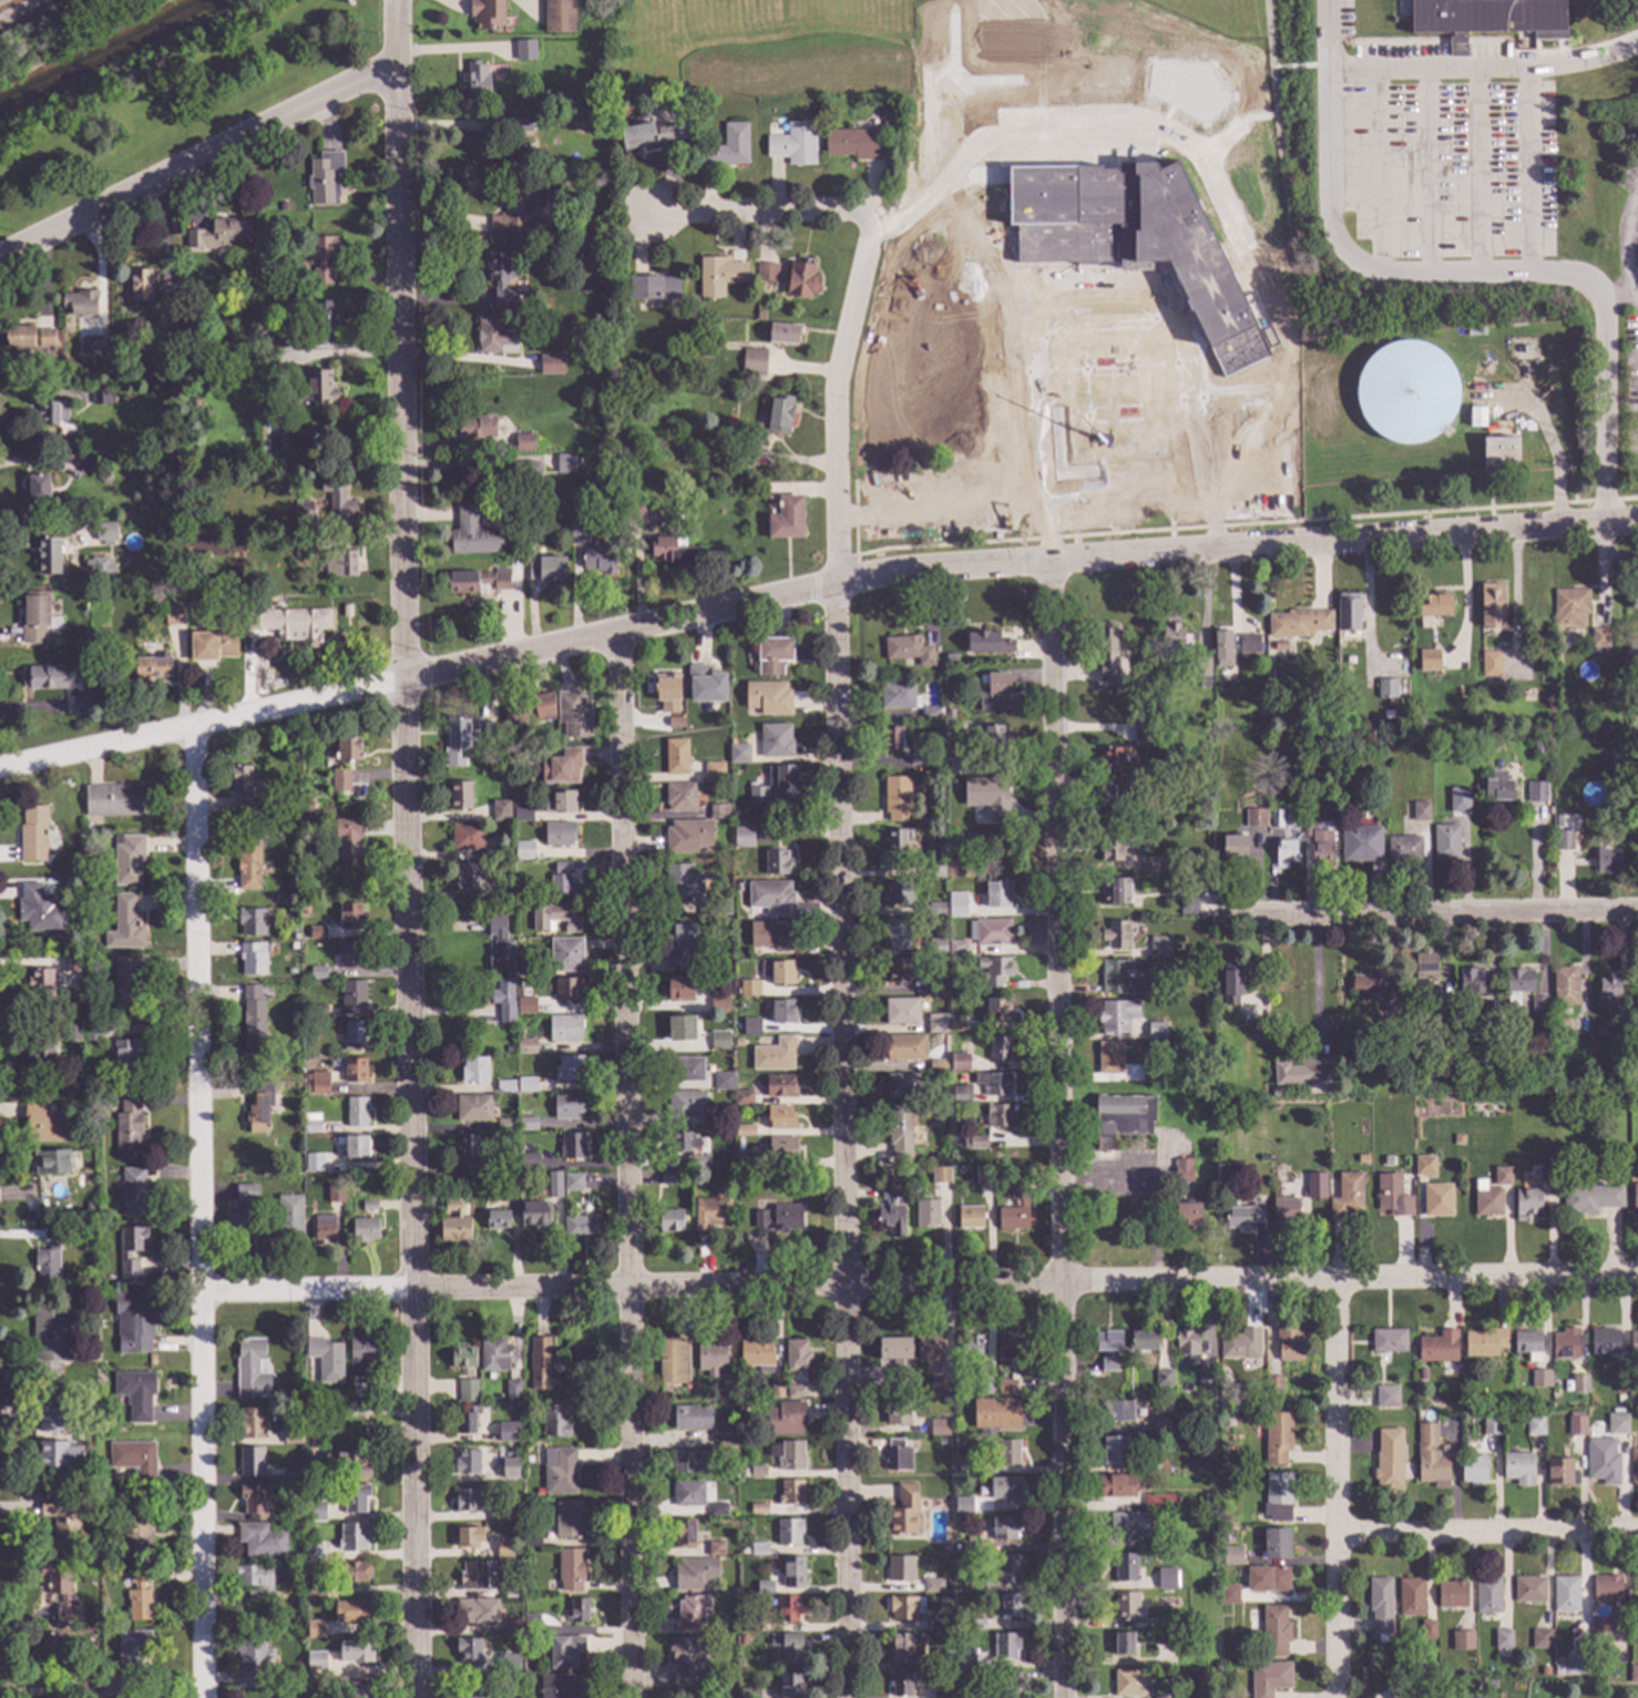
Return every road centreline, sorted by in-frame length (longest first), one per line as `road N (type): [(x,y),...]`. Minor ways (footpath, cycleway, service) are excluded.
road 1 (residential): [(1637,524),(898,577),(0,772)]
road 2 (residential): [(416,1697),(396,68)]
road 3 (residential): [(849,1697),(837,381),(873,214)]
road 4 (residential): [(1637,1278),(199,1295)]
road 5 (residential): [(1065,1697),(1053,569)]
road 6 (residential): [(632,1697),(618,635)]
road 7 (residential): [(201,1697),(194,728)]
road 8 (residential): [(396,68),(0,262)]
road 9 (residential): [(1637,916),(1214,918)]
road 10 (residential): [(1339,1697),(1333,1283)]
road 11 (residential): [(1637,1532),(1340,1540)]
road 12 (residential): [(873,214),(649,217)]

